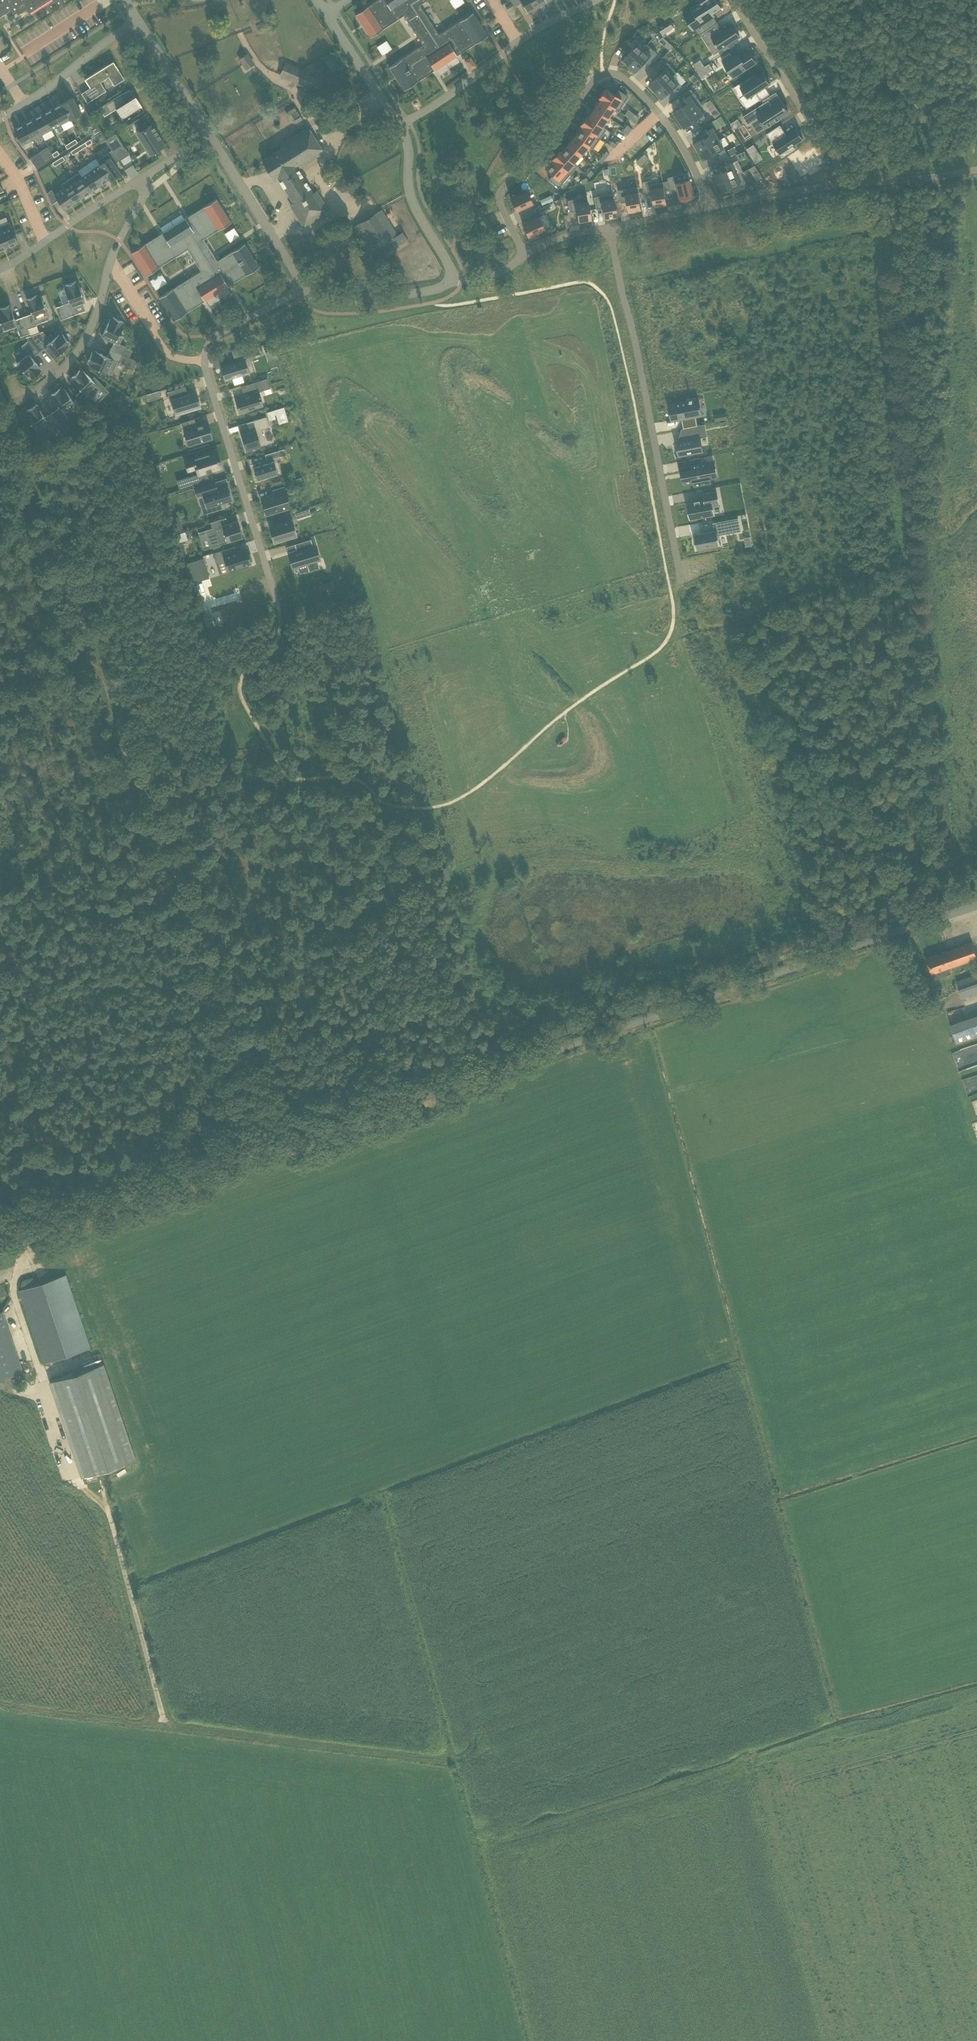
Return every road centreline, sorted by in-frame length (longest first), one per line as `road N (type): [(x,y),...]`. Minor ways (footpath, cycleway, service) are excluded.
road 1 (unclassified): [(0,1241),(976,902)]
road 2 (residential): [(706,208),(684,147),(660,111),(629,82),(603,73),(501,194),(524,255)]
road 3 (residential): [(278,604),(205,360),(211,338),(302,290)]
road 4 (residential): [(680,578),(608,228)]
road 5 (residential): [(6,406),(63,371),(87,342),(119,240),(144,192),(139,180)]
road 6 (residential): [(596,0),(548,24),(400,127)]
road 7 (residential): [(848,184),(733,0)]
road 8 (residential): [(210,135),(302,290)]
road 9 (residential): [(0,119),(139,20)]
road 10 (residential): [(139,180),(0,269)]
road 11 (residential): [(451,278),(409,194),(400,127)]
road 12 (residential): [(302,290),(320,300),(369,301),(439,289),(451,278)]
road 13 (residential): [(706,208),(848,184)]
road 14 (residential): [(400,127),(326,13)]
road 15 (residential): [(139,20),(210,135)]
road 16 (residential): [(848,184),(976,169)]

